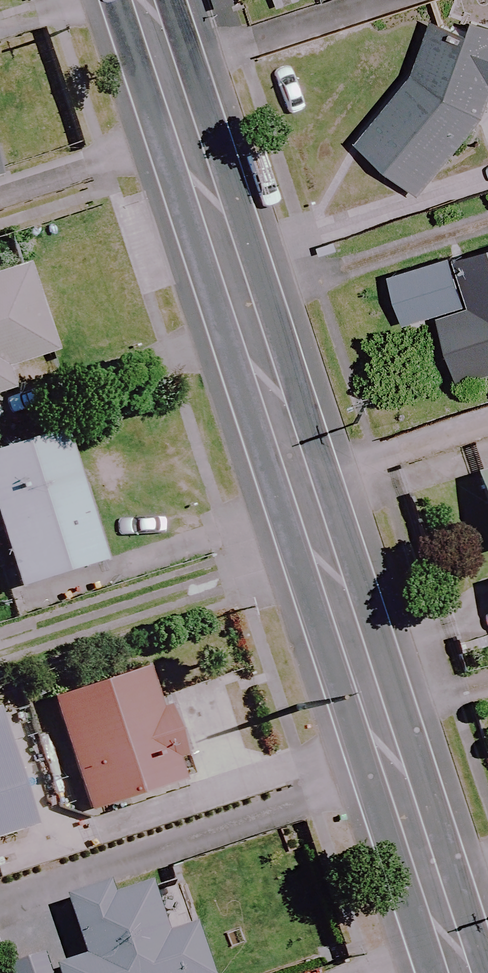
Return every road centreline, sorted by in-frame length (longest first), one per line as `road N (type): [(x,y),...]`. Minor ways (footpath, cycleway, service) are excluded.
road 1 (tertiary): [(463,972),(146,0)]

